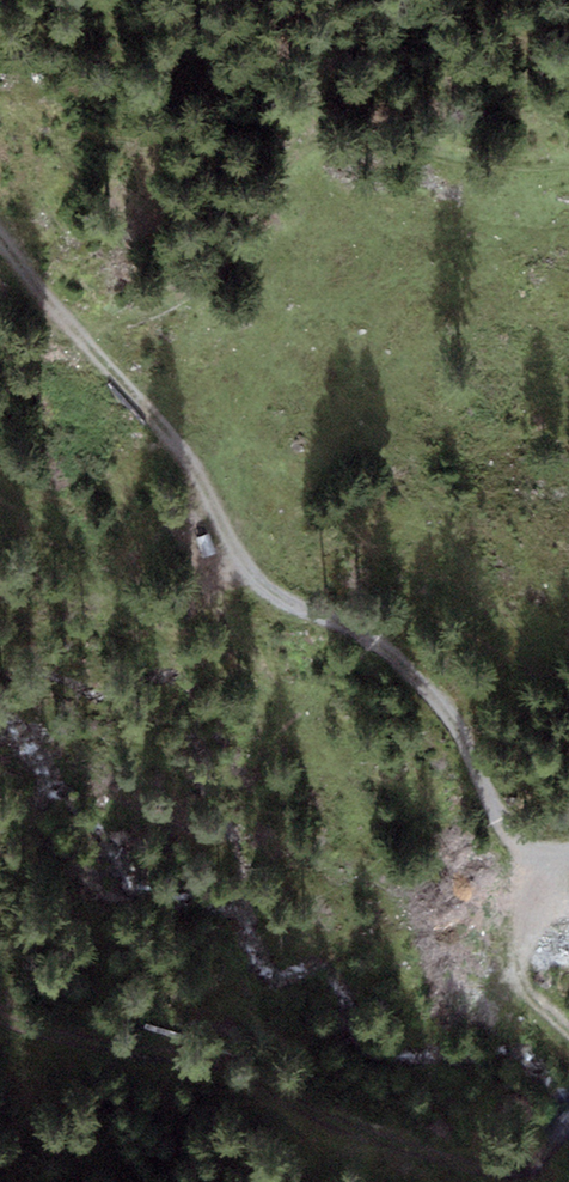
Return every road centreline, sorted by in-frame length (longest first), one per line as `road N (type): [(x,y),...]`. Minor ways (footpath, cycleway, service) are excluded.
road 1 (track): [(84,337),(171,433),(221,525),(267,580),(411,663),(504,833),(550,864),(568,858)]
road 2 (track): [(0,1012),(125,1053),(227,1061),(394,1151),(496,1177),(544,1162),(568,1127)]
road 3 (track): [(568,1033),(521,982),(522,921),(550,864)]
road 4 (track): [(84,337),(0,228)]

